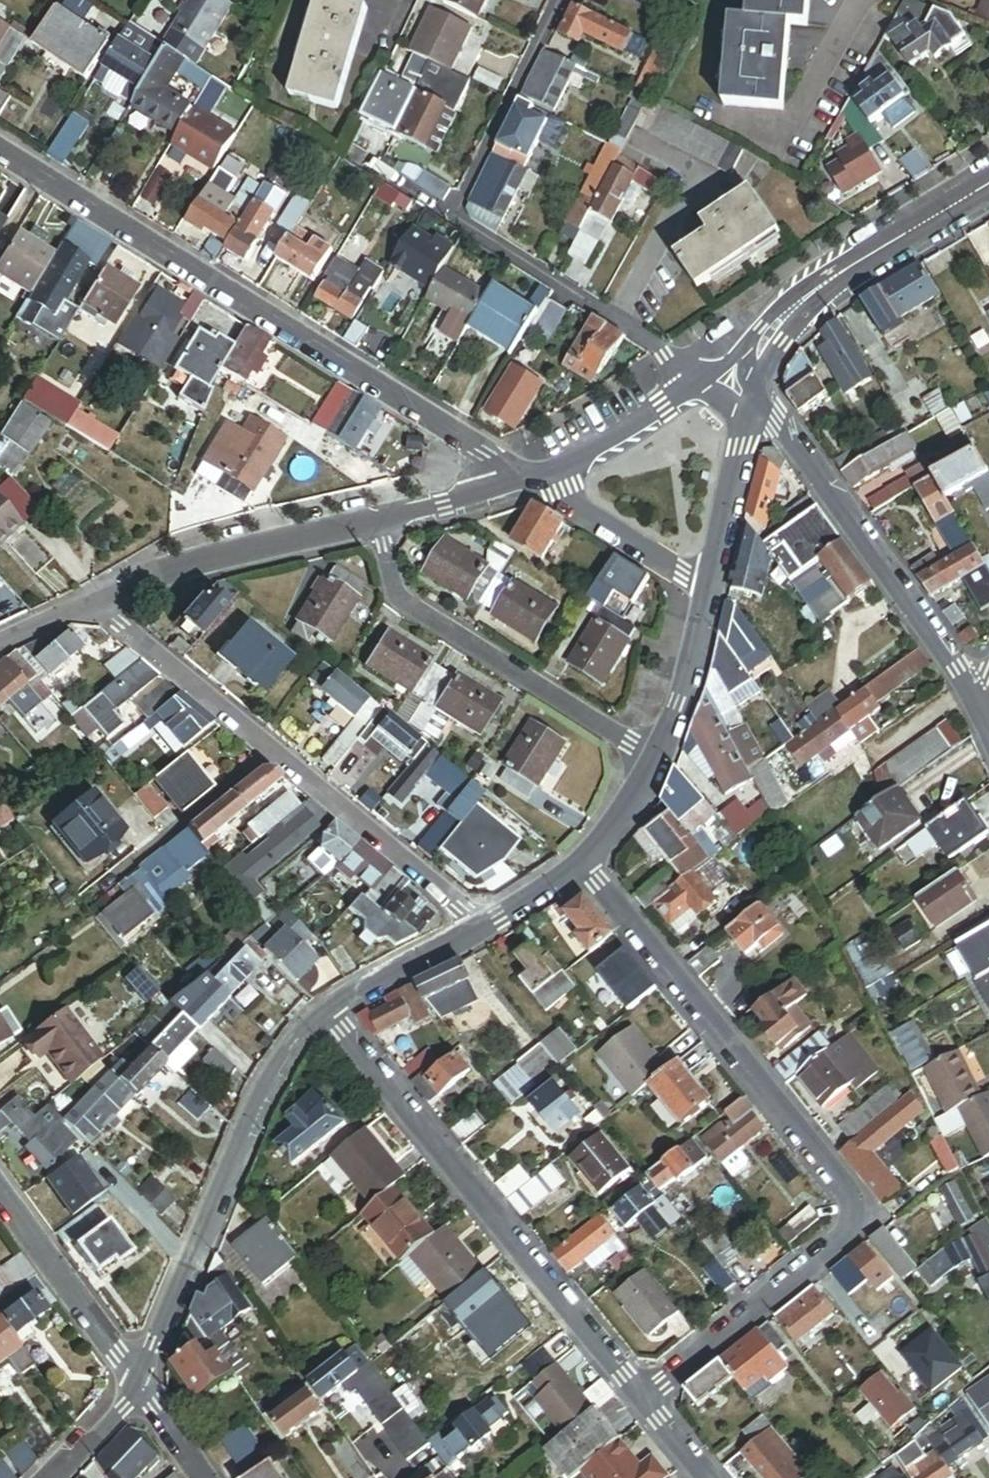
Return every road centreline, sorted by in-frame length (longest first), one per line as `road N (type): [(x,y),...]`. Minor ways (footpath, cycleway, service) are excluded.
road 1 (residential): [(585,859),(867,1218),(640,1398)]
road 2 (residential): [(0,152),(529,479)]
road 3 (residential): [(479,926),(97,603)]
road 4 (residential): [(327,1008),(640,1398)]
road 5 (residential): [(139,1386),(267,1081),(288,1044),(327,1008)]
road 6 (residential): [(743,376),(982,710)]
road 7 (residential): [(652,759),(397,599),(380,517)]
road 8 (residential): [(743,376),(784,319),(837,277),(988,184)]
road 9 (residential): [(380,517),(204,562),(97,603)]
road 10 (residential): [(743,376),(699,386),(529,479)]
road 11 (residential): [(0,1196),(139,1386)]
road 12 (residential): [(711,589),(741,444),(743,376)]
road 13 (residential): [(529,479),(711,589)]
road 14 (residential): [(652,759),(691,671),(711,589)]
road 15 (residential): [(327,1008),(479,926)]
road 16 (residential): [(529,479),(380,517)]
road 17 (residential): [(479,926),(585,859)]
road 18 (residential): [(54,1477),(139,1386)]
road 19 (residential): [(585,859),(652,759)]

